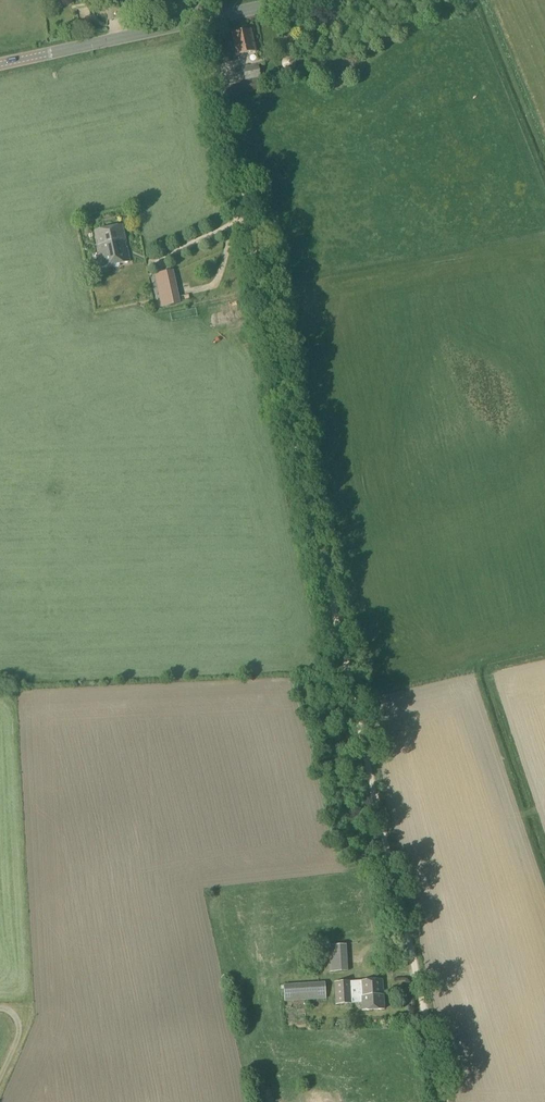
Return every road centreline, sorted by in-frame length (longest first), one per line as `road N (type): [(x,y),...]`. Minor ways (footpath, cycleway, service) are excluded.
road 1 (track): [(445,1101),(204,19)]
road 2 (tertiary): [(0,66),(204,19)]

